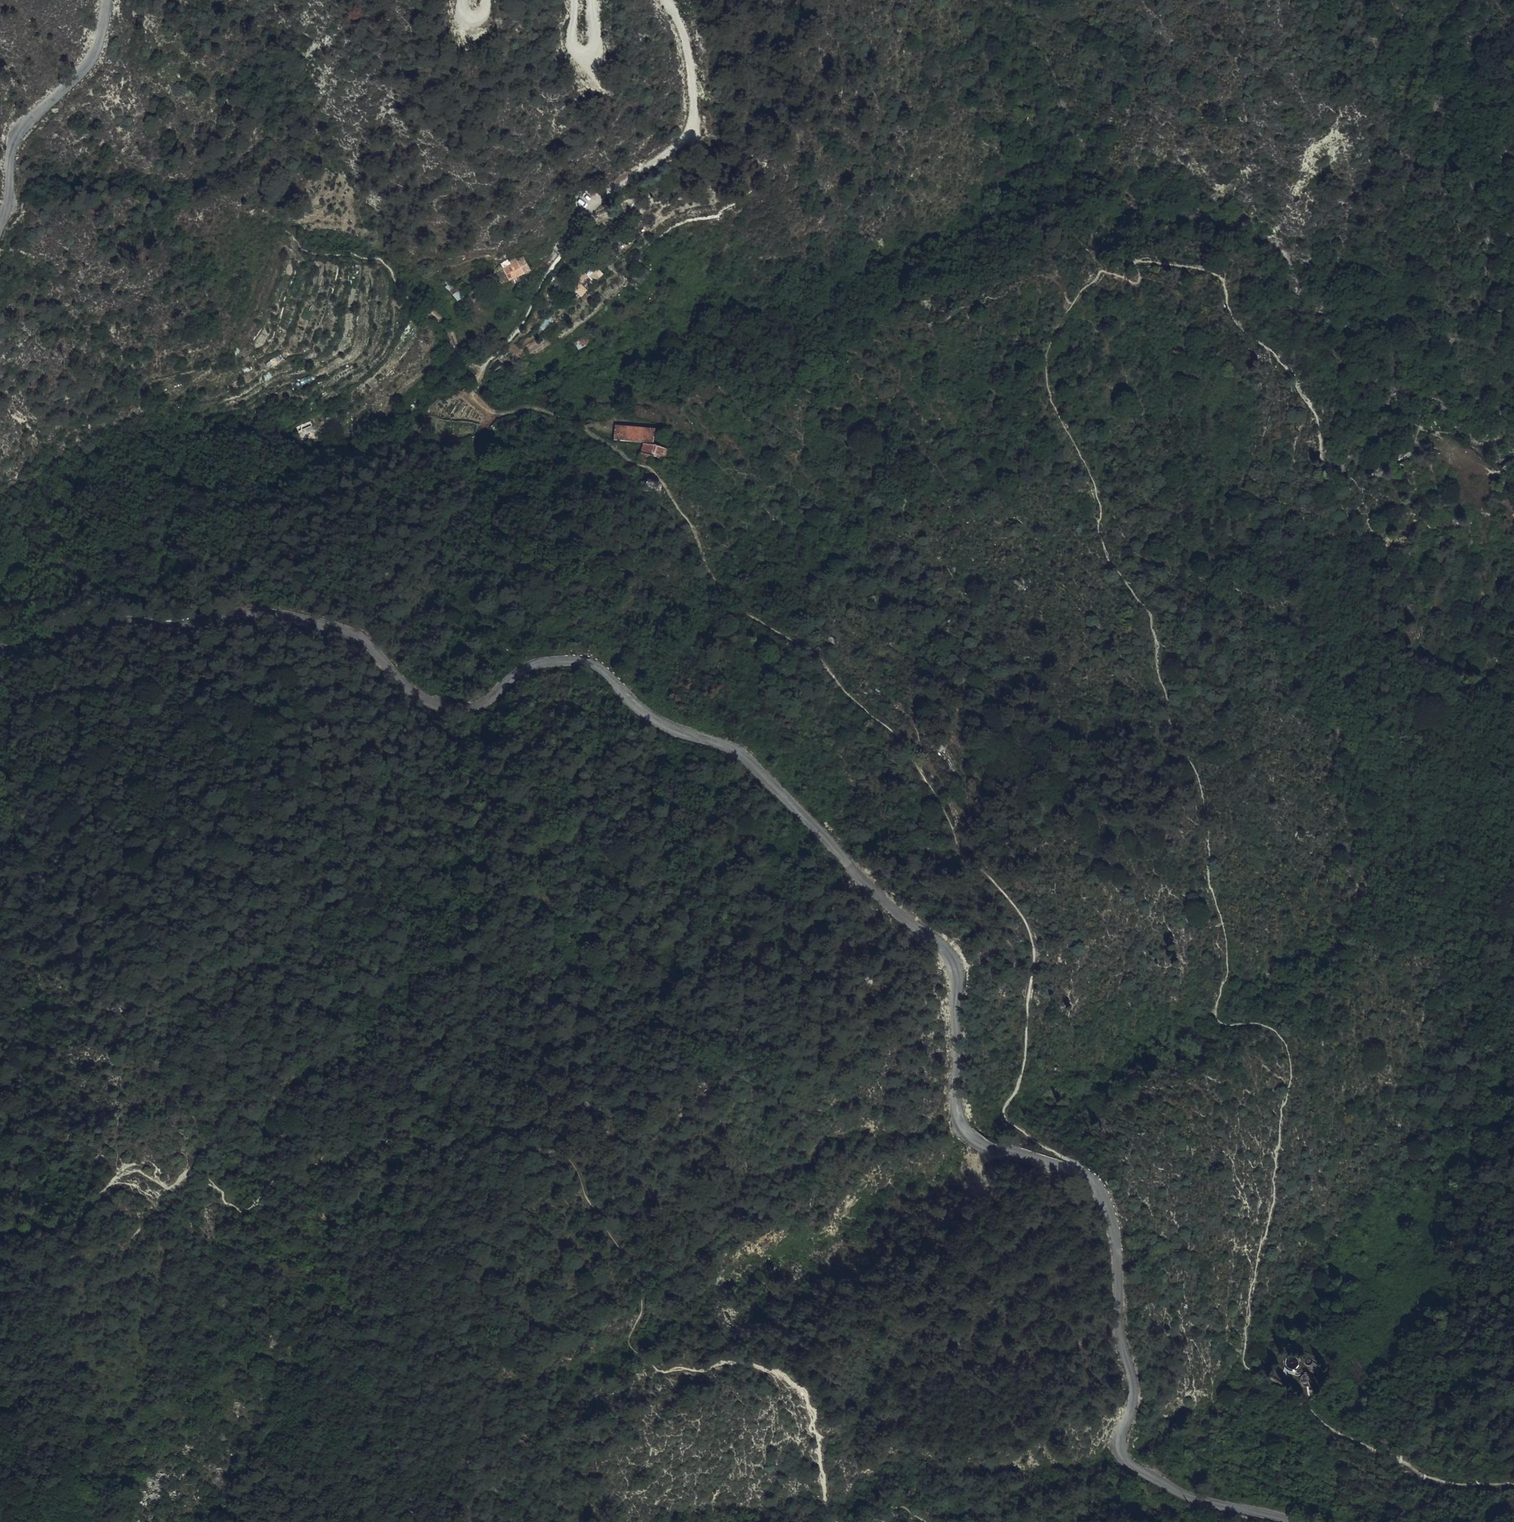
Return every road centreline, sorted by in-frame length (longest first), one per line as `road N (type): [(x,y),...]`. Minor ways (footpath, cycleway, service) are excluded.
road 1 (unclassified): [(0,646),(23,653),(108,632),(285,620),(347,635),(417,694),(461,709),(495,698),(522,672),(583,665),(604,674),(646,714),(726,746),(953,963),(956,1106),(971,1136),(1075,1172),(1103,1199),(1133,1387),(1120,1436),(1127,1461),(1181,1492),(1296,1521)]
road 2 (track): [(669,0),(689,54),(689,137),(600,205),(551,260)]
road 3 (unclassified): [(107,0),(85,69),(16,134),(0,227)]
road 4 (track): [(592,0),(595,45),(585,53),(574,48),(572,0)]

